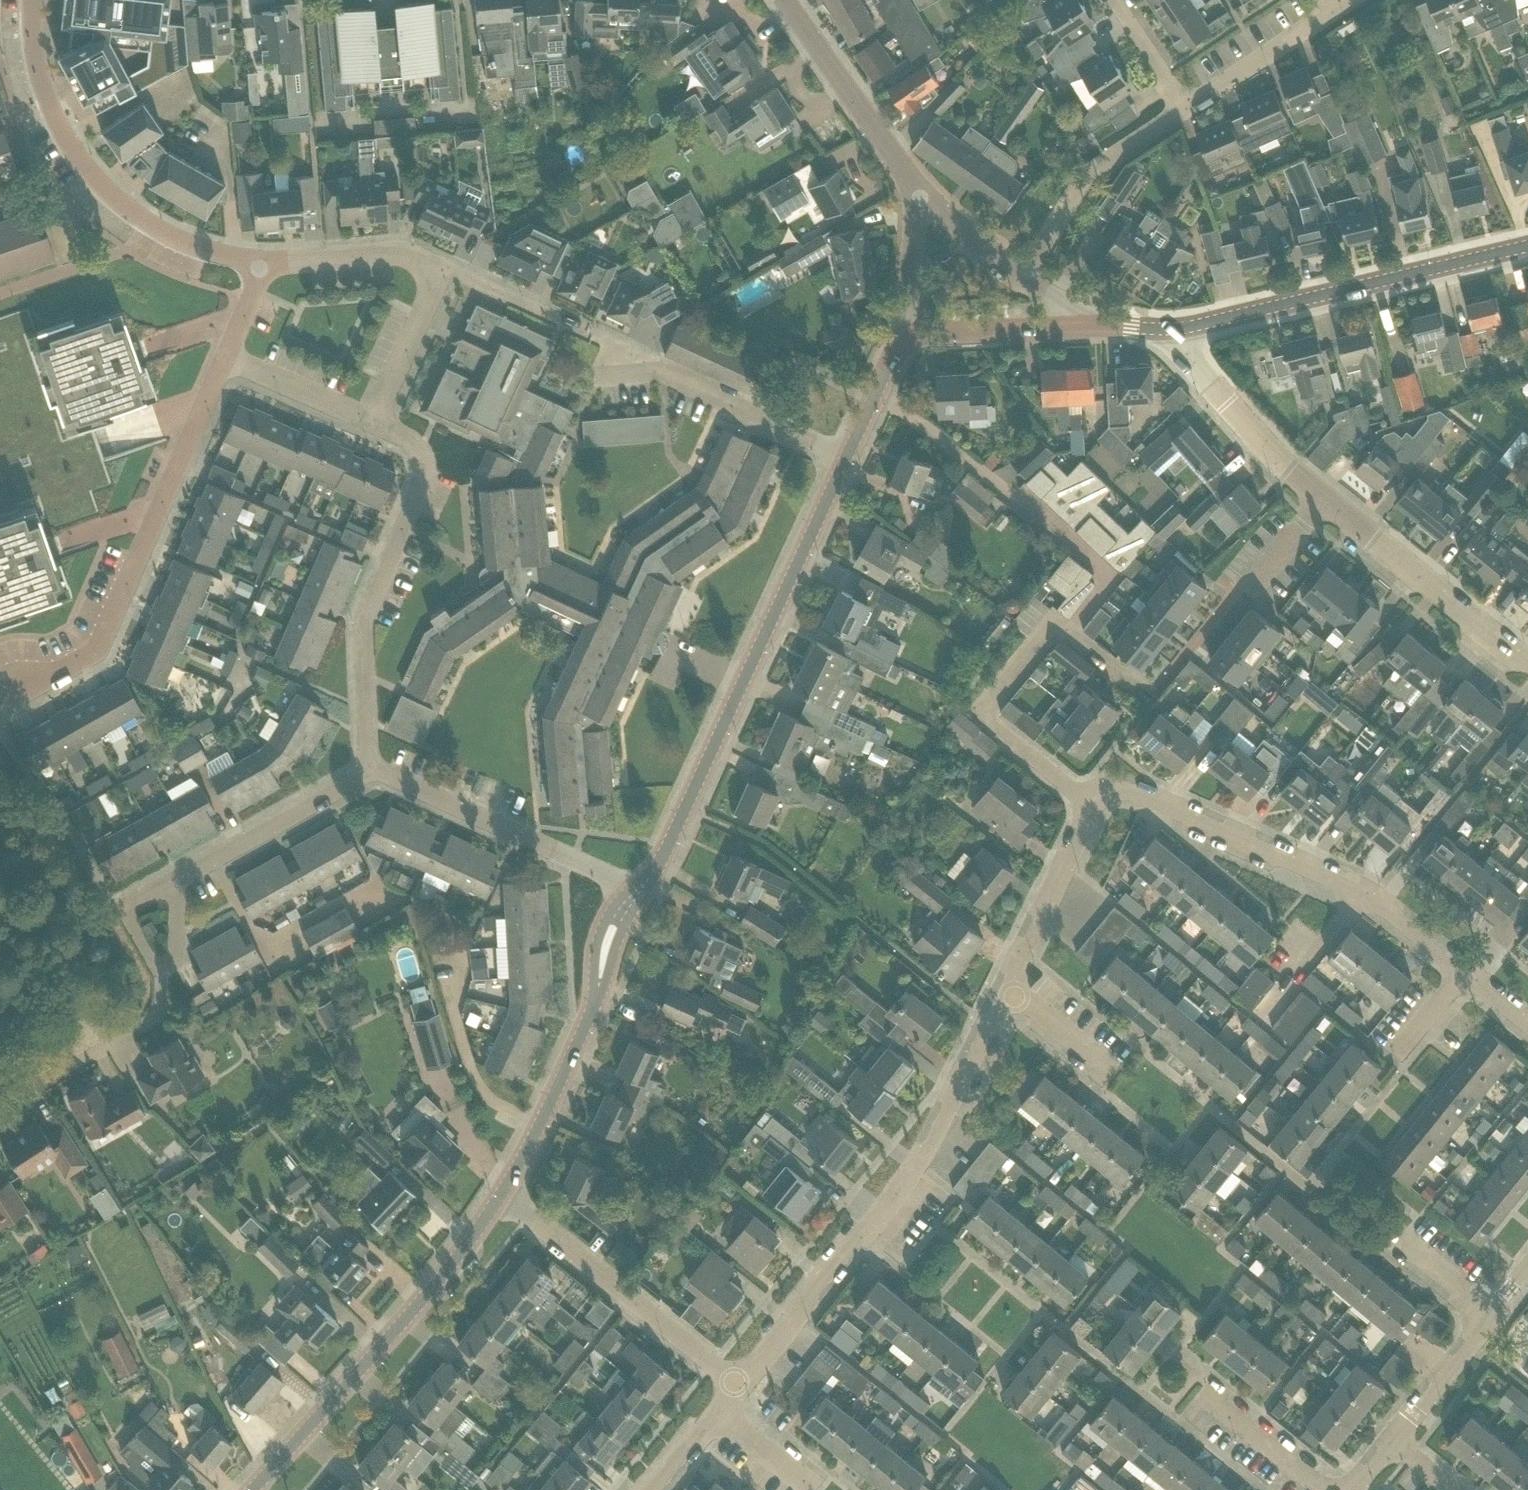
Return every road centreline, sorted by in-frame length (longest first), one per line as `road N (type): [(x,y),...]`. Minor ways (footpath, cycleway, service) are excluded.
road 1 (residential): [(737,1386),(917,1163),(1004,985)]
road 2 (tertiary): [(658,866),(848,456)]
road 3 (residential): [(1461,975),(1363,894),(1322,875),(1123,788),(1092,803)]
road 4 (residential): [(18,693),(96,649),(223,358)]
road 5 (residential): [(366,770),(361,621),(426,476),(421,449),(372,422)]
road 6 (residential): [(262,262),(173,239),(111,196),(79,162),(40,80),(33,0)]
road 7 (tertiary): [(255,1489),(452,1267),(500,1196)]
road 8 (residential): [(873,398),(924,421),(1111,576),(1067,631)]
road 9 (tertiary): [(1171,329),(1527,247)]
road 10 (residential): [(737,1386),(500,1196)]
road 11 (residential): [(632,888),(366,770)]
road 12 (residential): [(1092,803),(981,711),(1054,621),(1067,631)]
road 13 (residential): [(848,456),(663,370),(595,377)]
road 14 (unclassified): [(1527,666),(1325,502)]
road 15 (unclassified): [(928,198),(786,0)]
road 16 (residential): [(1030,278),(1075,189),(1184,107)]
road 17 (unclassified): [(1325,502),(1285,470),(1171,329)]
road 18 (residential): [(174,878),(366,770)]
road 19 (tertiary): [(500,1196),(593,1010)]
road 20 (residential): [(1004,985),(1092,803)]
road 21 (tertiary): [(909,337),(1096,327)]
road 22 (residential): [(1184,107),(1340,11)]
road 23 (residential): [(438,266),(402,251),(262,262)]
road 24 (residential): [(438,266),(372,422)]
road 25 (residential): [(124,907),(157,966),(177,957),(174,878)]
road 26 (residential): [(588,330),(438,266)]
road 27 (residential): [(372,422),(223,358)]
road 28 (unclassified): [(1390,1443),(1492,1318)]
road 29 (residential): [(0,1108),(134,1029)]
road 30 (residential): [(1313,1489),(1201,1398)]
road 31 (residential): [(909,337),(915,216),(928,198)]
road 32 (residential): [(1111,1071),(1004,985)]
road 33 (tertiary): [(632,888),(601,931),(593,1010)]
road 34 (unclassified): [(1030,278),(928,198)]
road 35 (residential): [(1184,107),(1112,0)]
road 36 (tertiary): [(593,1010),(619,937),(646,894)]

